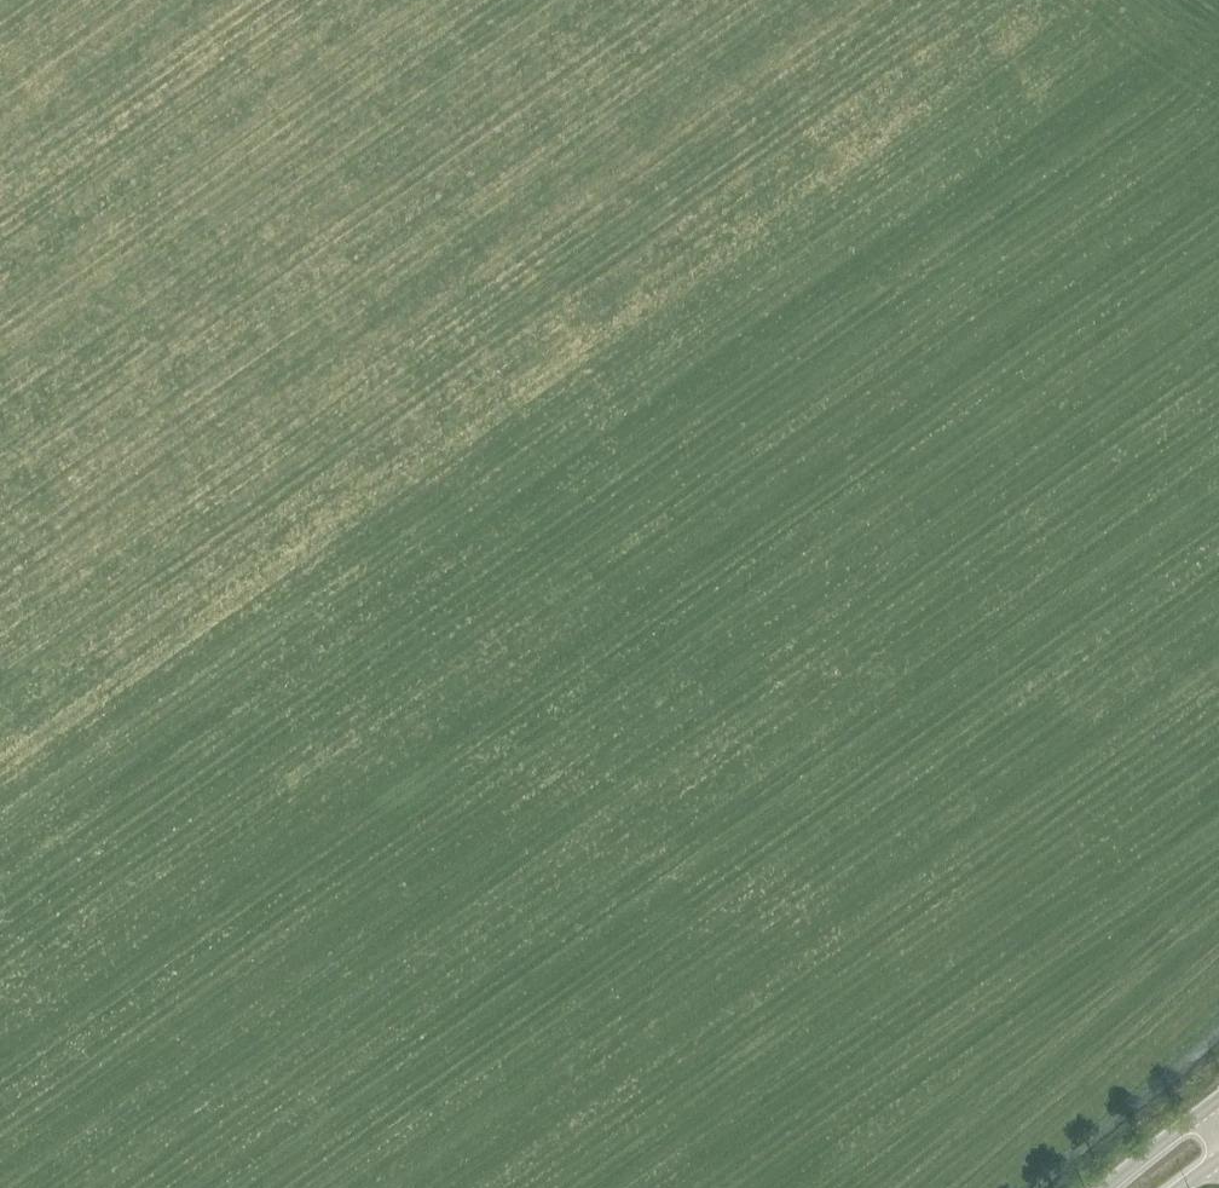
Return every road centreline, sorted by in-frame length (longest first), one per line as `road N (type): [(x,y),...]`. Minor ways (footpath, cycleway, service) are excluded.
road 1 (secondary): [(1218,1100),(1108,1187)]

